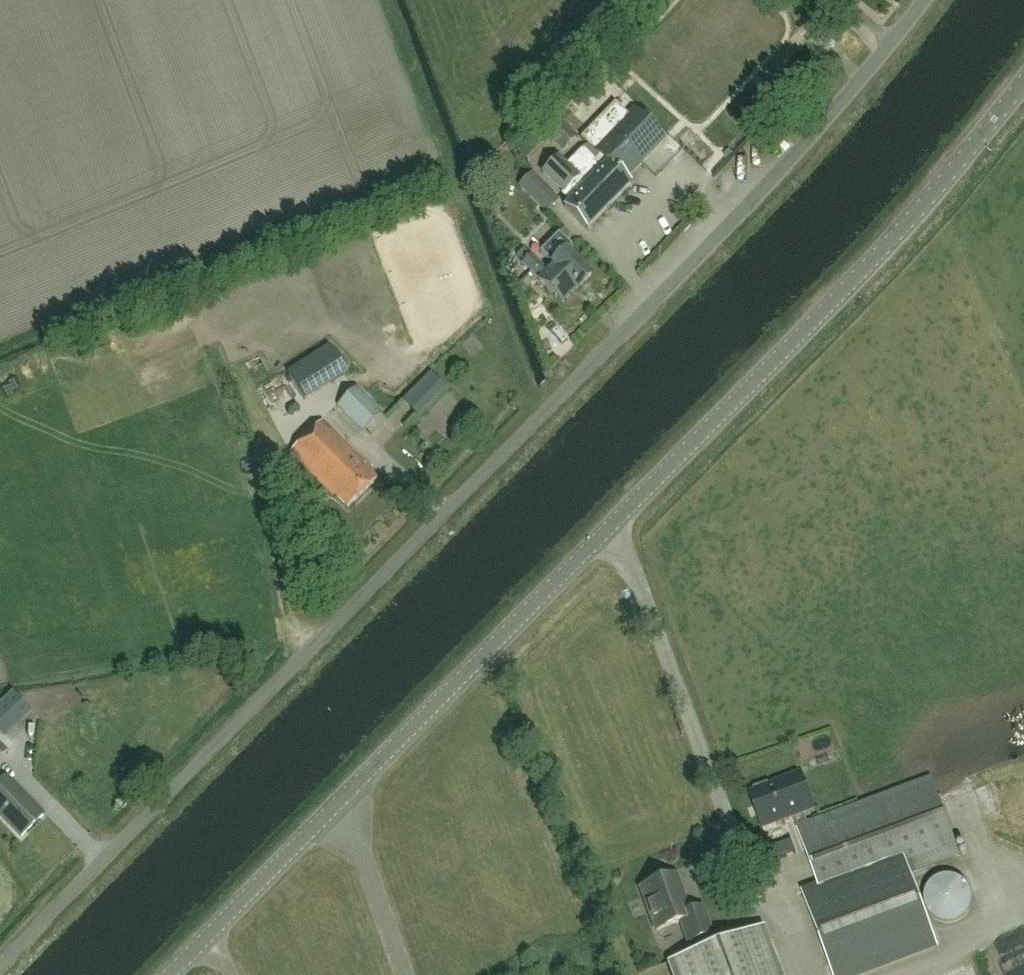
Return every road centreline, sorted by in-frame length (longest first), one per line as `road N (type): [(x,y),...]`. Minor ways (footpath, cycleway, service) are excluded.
road 1 (unclassified): [(0,963),(773,181),(925,0)]
road 2 (tertiary): [(224,921),(865,266),(1023,79)]

